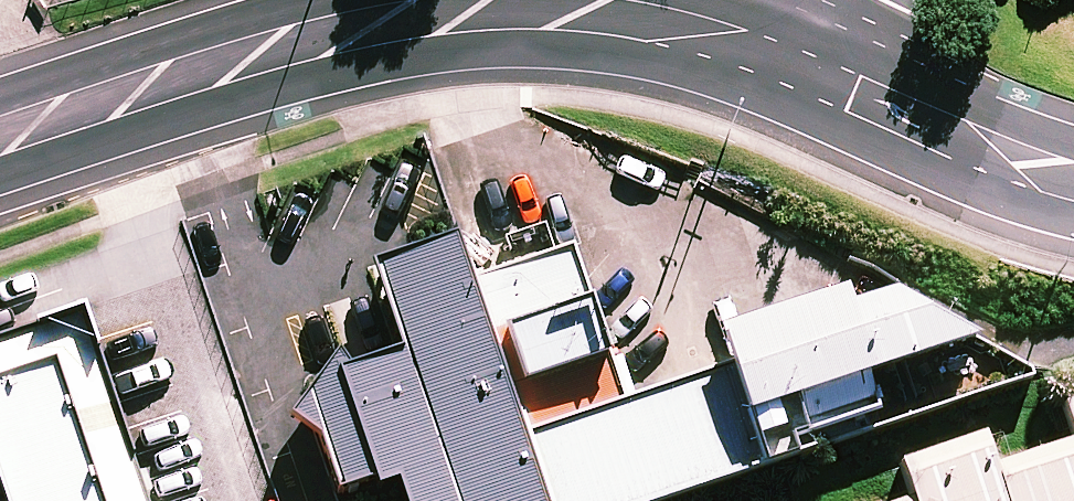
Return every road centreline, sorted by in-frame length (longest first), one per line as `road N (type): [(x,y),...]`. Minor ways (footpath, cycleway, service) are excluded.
road 1 (secondary): [(0,139),(410,20),(538,7),(625,15),(721,38),(803,71)]
road 2 (secondary): [(803,71),(1016,163),(1073,179)]

